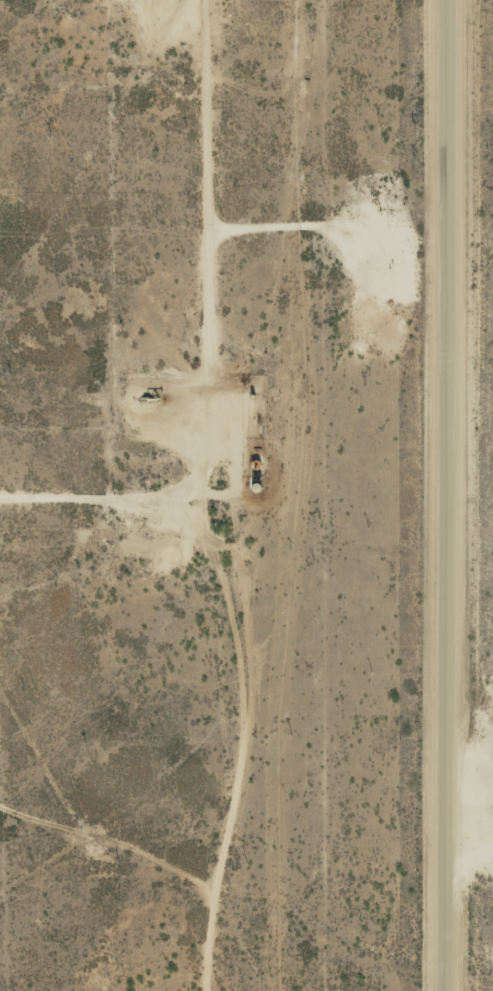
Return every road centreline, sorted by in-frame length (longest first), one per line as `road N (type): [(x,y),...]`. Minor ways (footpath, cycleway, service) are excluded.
road 1 (track): [(212,990),(224,921),(224,600),(204,488),(208,0)]
road 2 (residential): [(444,990),(448,0)]
road 3 (track): [(0,482),(204,488)]

